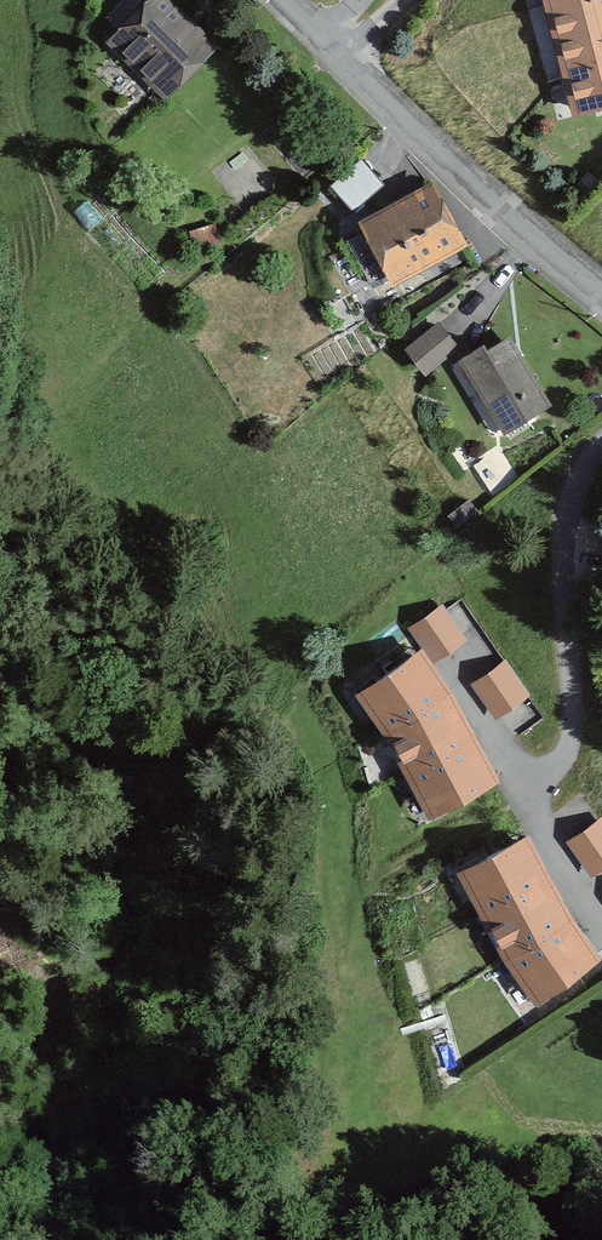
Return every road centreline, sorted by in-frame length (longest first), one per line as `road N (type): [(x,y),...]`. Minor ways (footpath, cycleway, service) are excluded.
road 1 (unclassified): [(345,66),(453,173),(601,295)]

